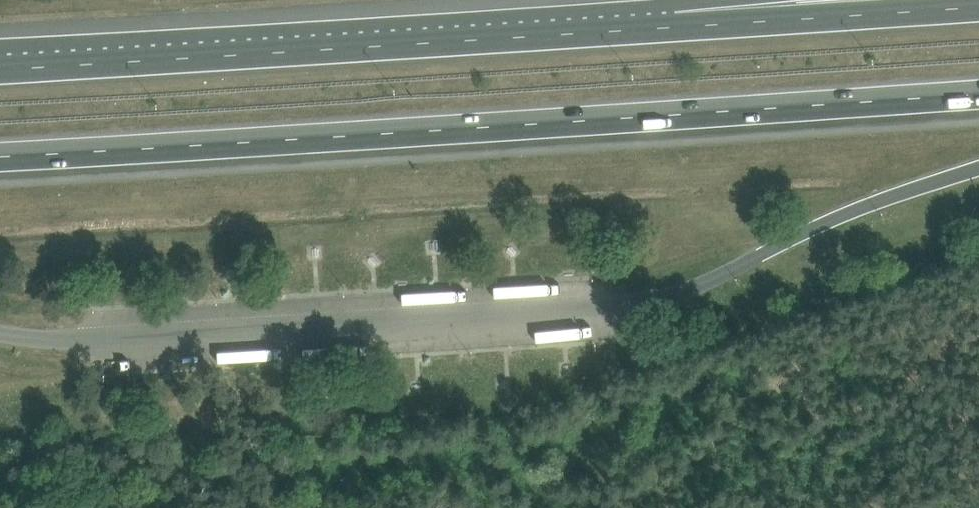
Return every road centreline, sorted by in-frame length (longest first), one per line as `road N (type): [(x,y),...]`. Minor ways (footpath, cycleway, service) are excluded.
road 1 (motorway): [(978,4),(0,66)]
road 2 (motorway): [(0,153),(978,93)]

